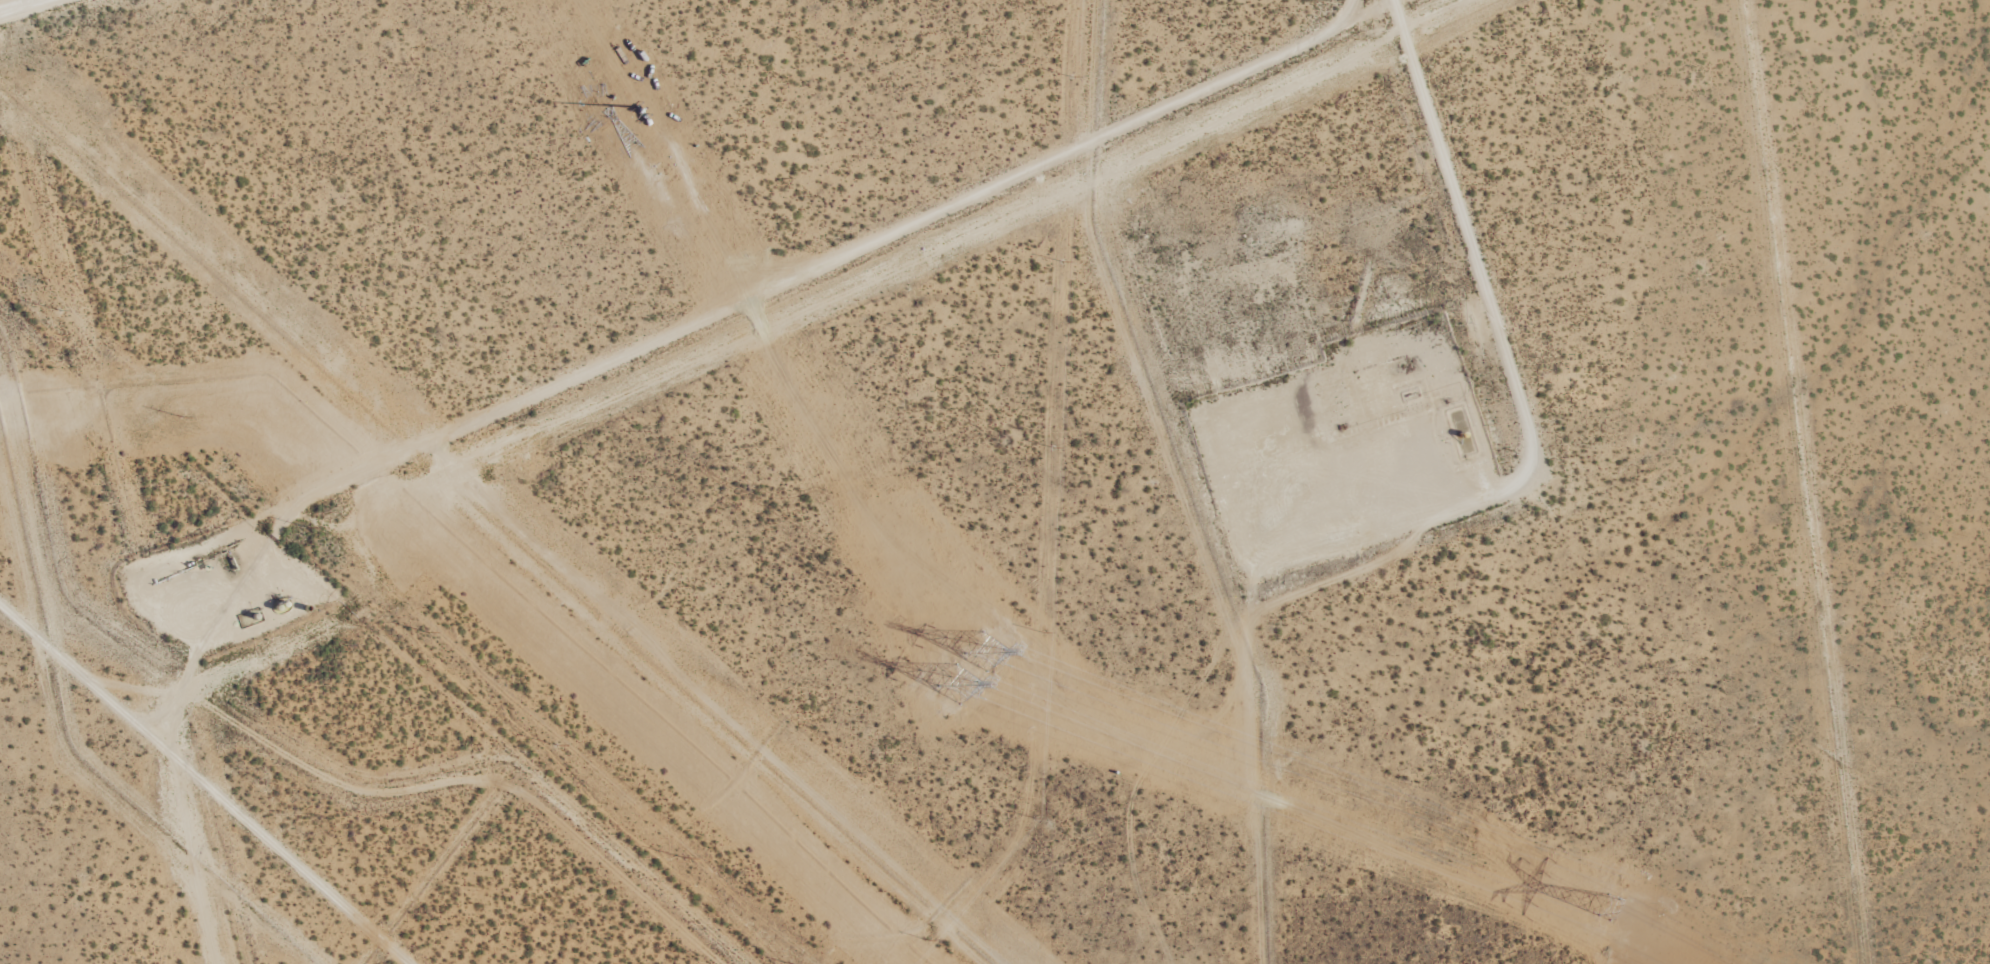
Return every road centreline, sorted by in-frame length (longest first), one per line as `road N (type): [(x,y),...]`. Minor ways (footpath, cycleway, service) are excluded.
road 1 (track): [(255,0),(0,86)]

